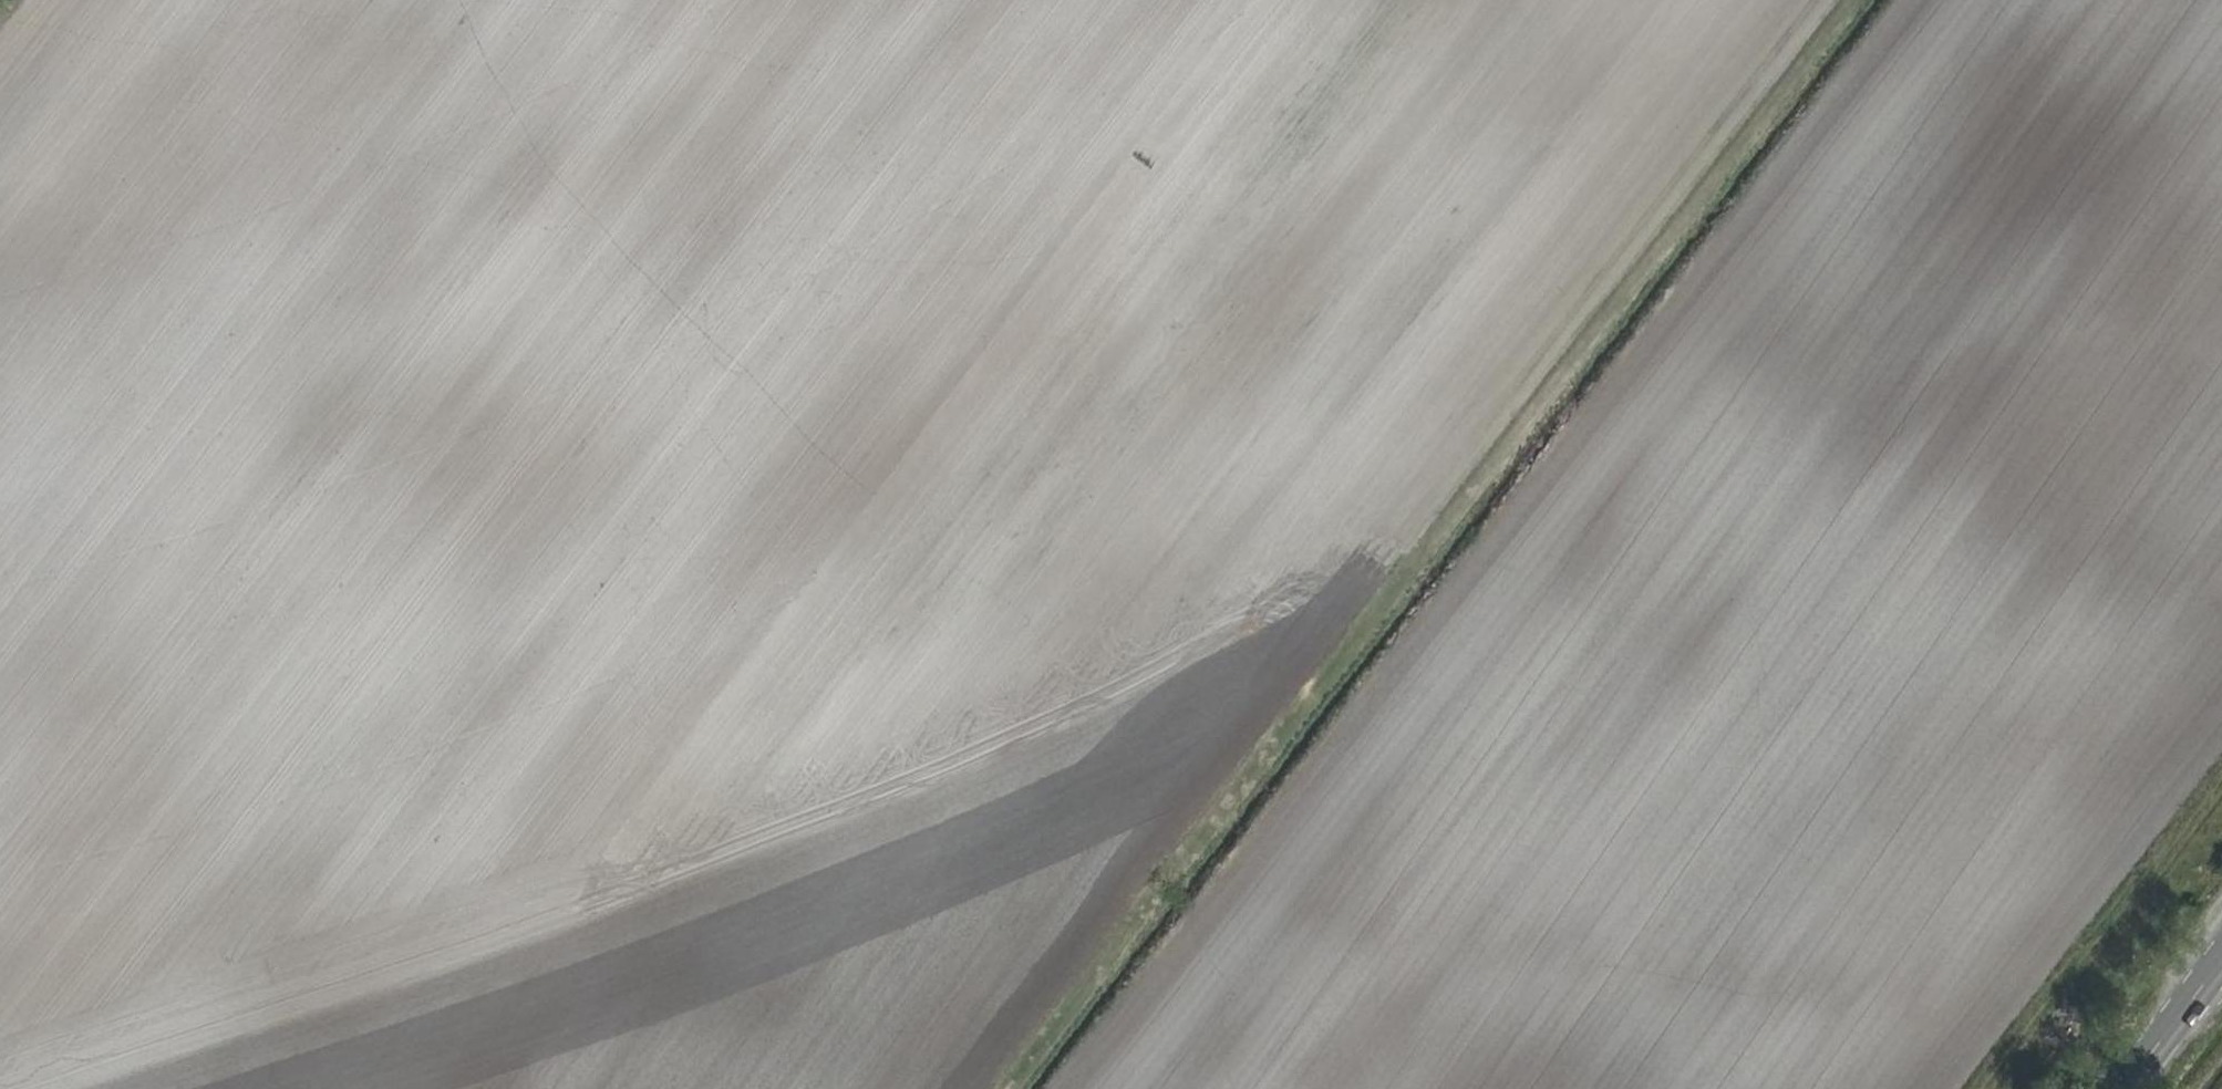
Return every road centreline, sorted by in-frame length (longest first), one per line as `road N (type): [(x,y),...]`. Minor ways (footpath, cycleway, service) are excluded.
road 1 (primary): [(2221,959),(2123,1088)]

